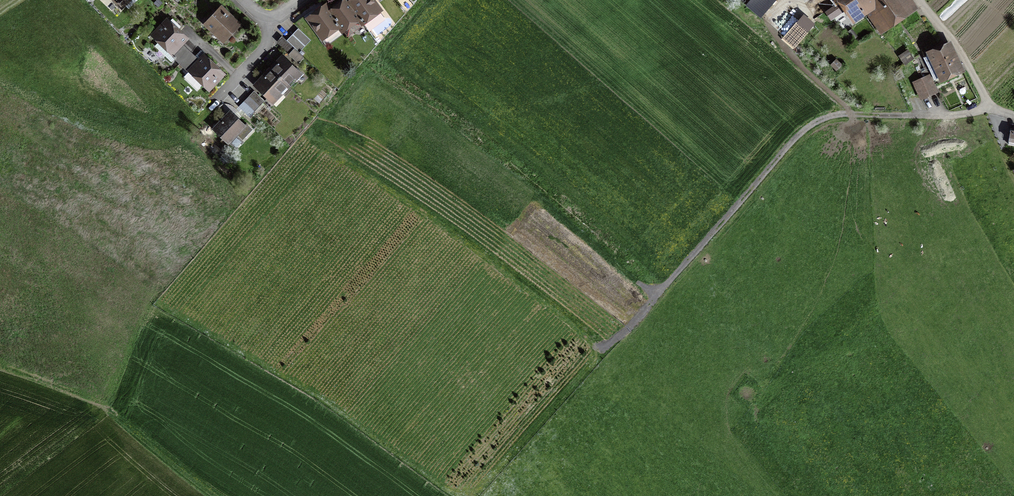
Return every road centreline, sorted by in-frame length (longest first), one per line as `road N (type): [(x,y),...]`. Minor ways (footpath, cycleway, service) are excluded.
road 1 (track): [(637,329),(815,126),(848,115),(894,115)]
road 2 (residential): [(920,0),(961,51),(990,110)]

